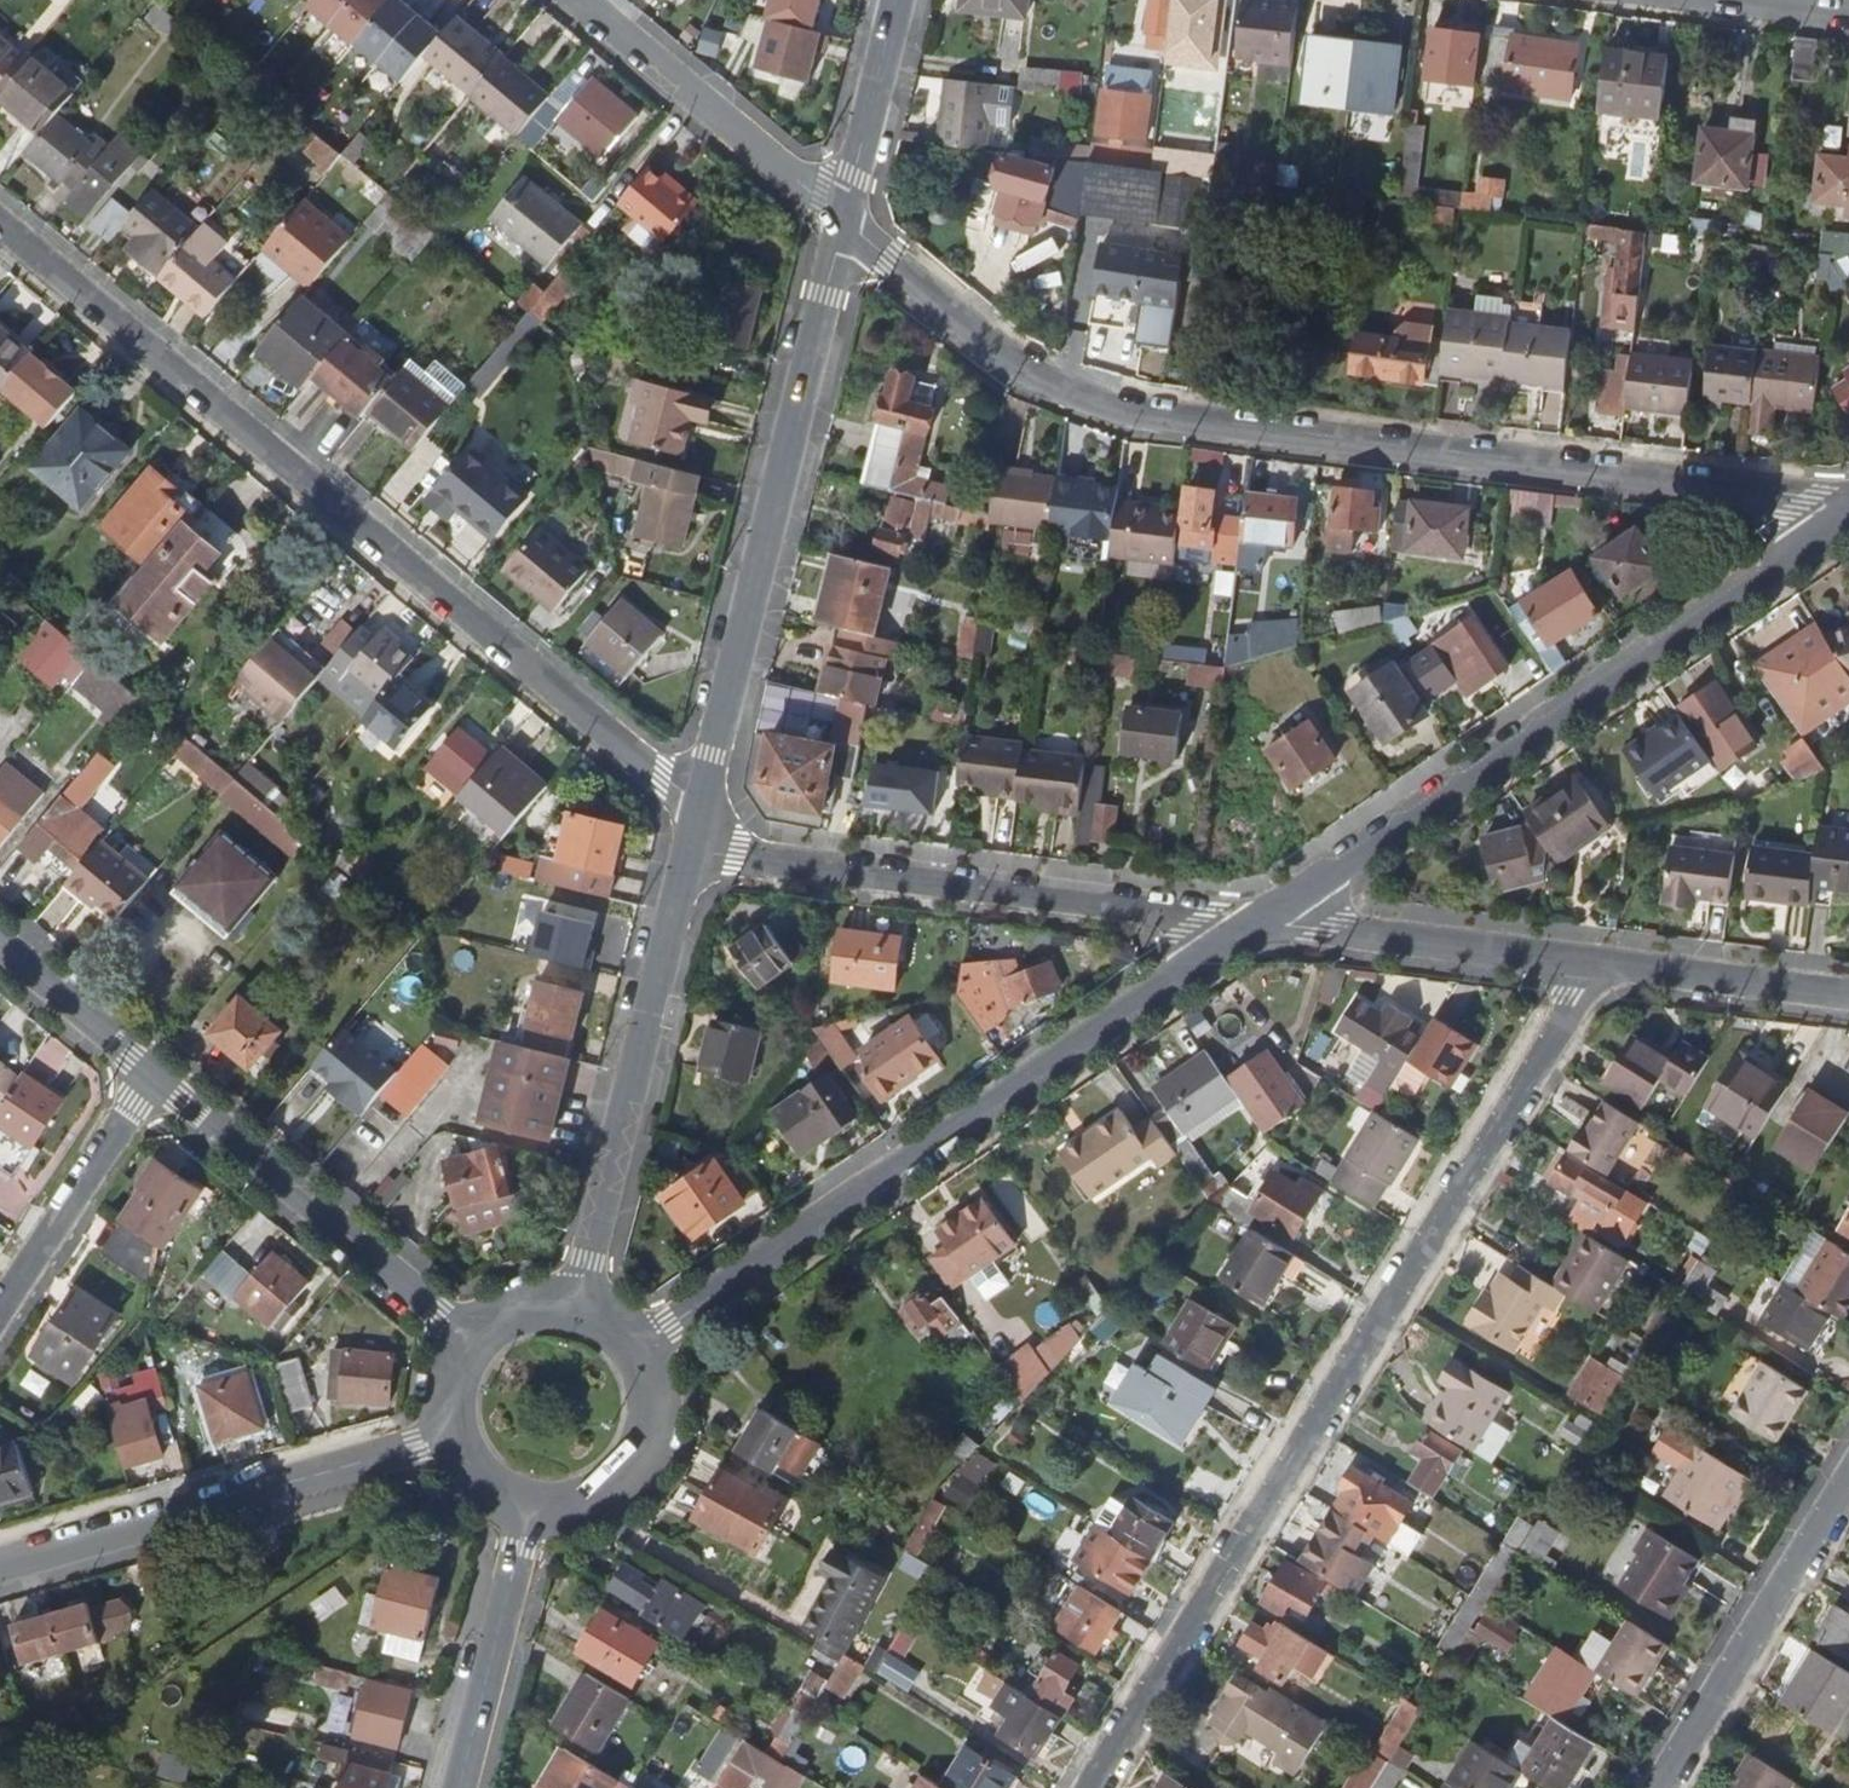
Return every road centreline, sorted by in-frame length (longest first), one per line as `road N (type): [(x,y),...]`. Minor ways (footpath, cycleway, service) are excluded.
road 1 (residential): [(844,218),(1018,367),(1107,403),(1848,501)]
road 2 (residential): [(1088,1787),(1597,960)]
road 3 (residential): [(697,811),(0,220)]
road 4 (residential): [(1259,923),(641,1345)]
road 5 (residential): [(1848,513),(1259,923)]
road 6 (residential): [(844,218),(697,811)]
road 7 (residential): [(697,811),(740,854),(768,861),(1259,923)]
road 8 (residential): [(697,811),(577,1303)]
road 9 (residential): [(0,1566),(452,1433)]
road 10 (residential): [(472,1339),(152,1077)]
road 11 (residential): [(1658,1787),(1848,1478)]
road 12 (residential): [(1259,923),(1597,960)]
road 13 (residential): [(844,218),(586,0)]
road 14 (residential): [(531,1509),(457,1787)]
road 15 (residential): [(152,1077),(0,1309)]
road 16 (residential): [(1597,960),(1848,993)]
road 17 (residential): [(531,1509),(594,1505),(643,1465),(661,1405),(641,1345)]
road 18 (residential): [(897,0),(844,218)]
road 19 (residential): [(152,1077),(0,947)]

